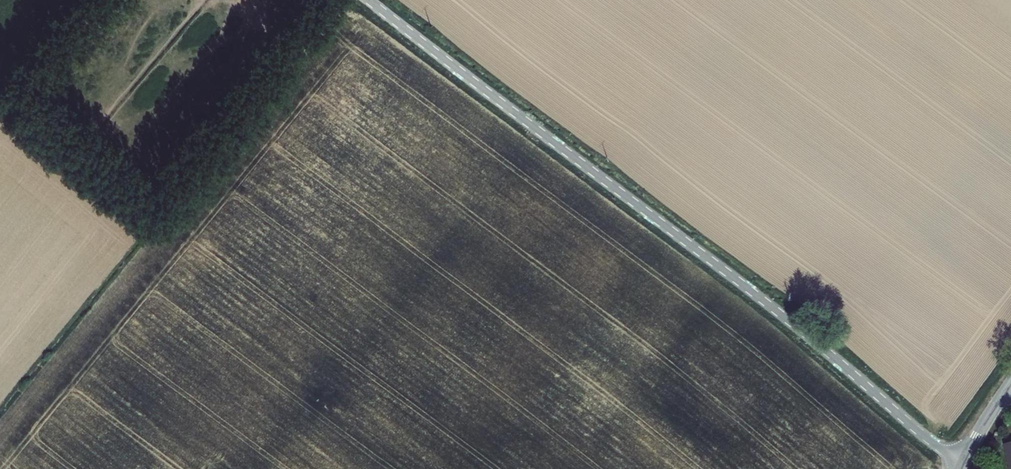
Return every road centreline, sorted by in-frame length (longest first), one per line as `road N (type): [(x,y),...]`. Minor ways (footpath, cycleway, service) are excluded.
road 1 (unclassified): [(370,0),(756,293),(959,460)]

